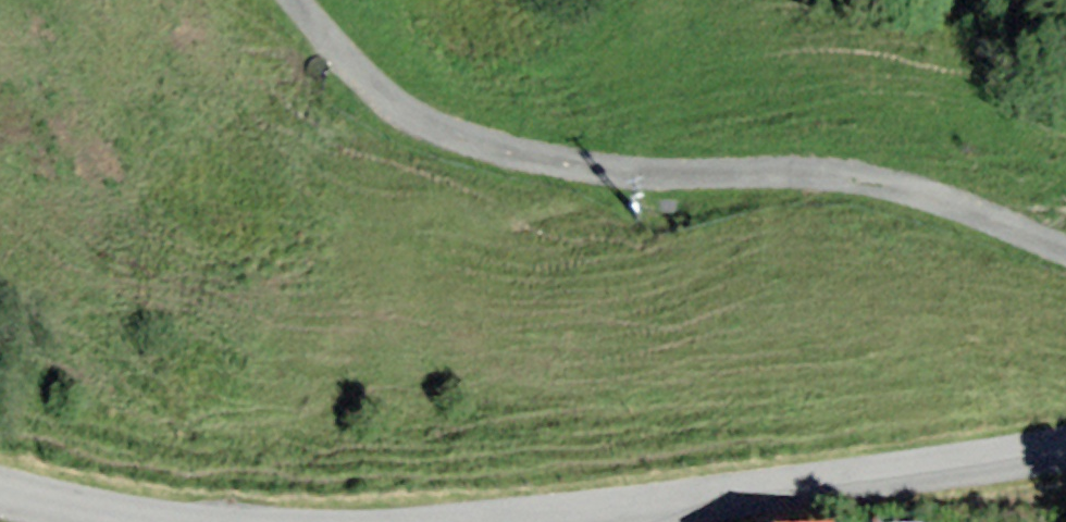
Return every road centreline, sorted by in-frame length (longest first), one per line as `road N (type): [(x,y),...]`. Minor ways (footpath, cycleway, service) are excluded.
road 1 (unclassified): [(1065,250),(856,179),(590,168),(447,133),(368,84),(295,0)]
road 2 (unclassified): [(388,521),(720,498),(1065,445)]
road 3 (unclassified): [(0,489),(151,521)]

